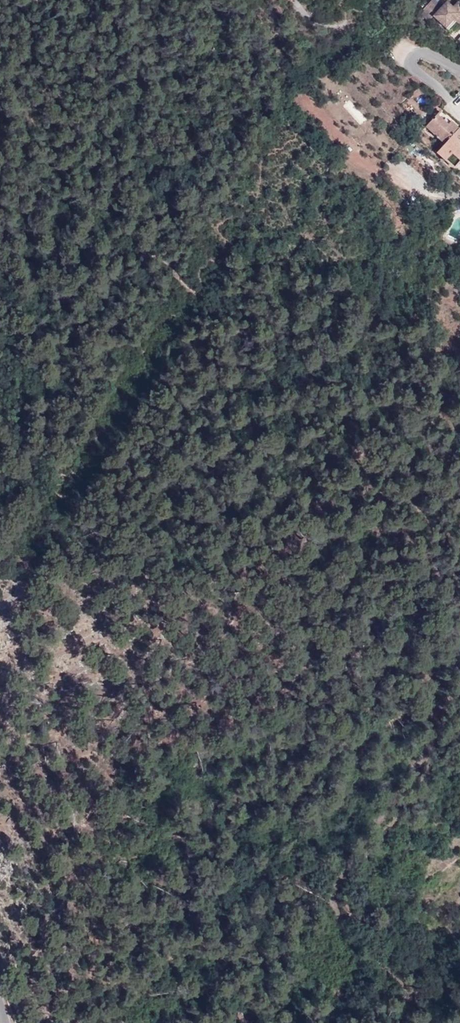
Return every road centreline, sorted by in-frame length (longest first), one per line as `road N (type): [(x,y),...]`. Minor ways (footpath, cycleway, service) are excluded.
road 1 (residential): [(459,69),(403,46),(399,56),(411,69),(437,84)]

